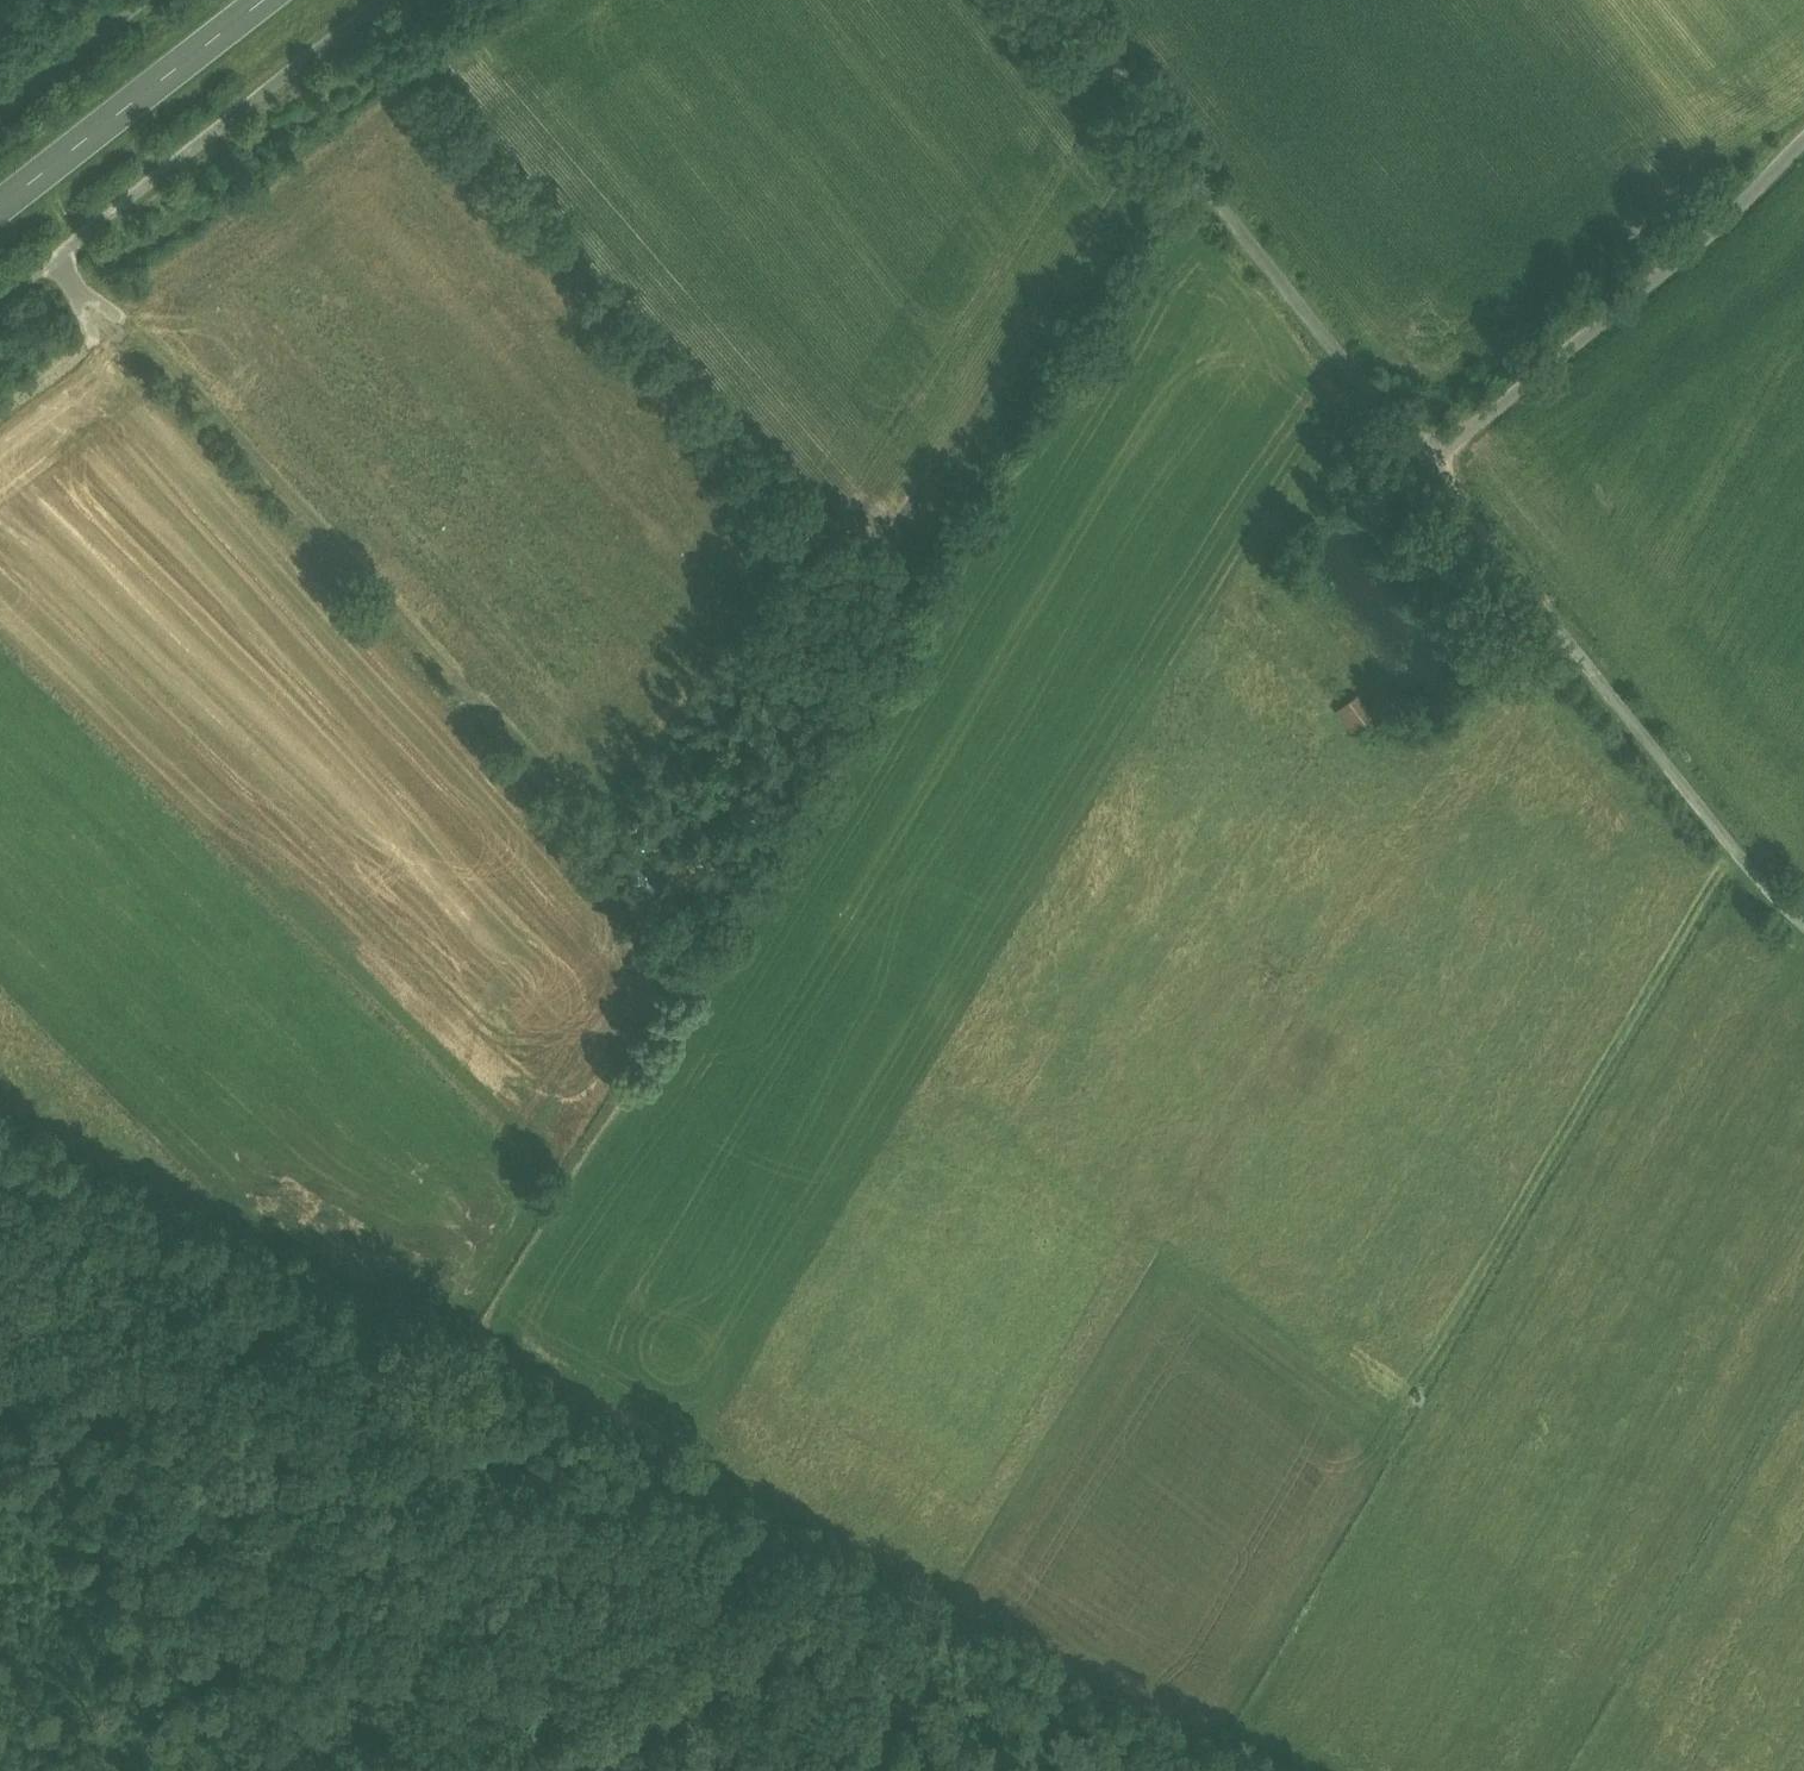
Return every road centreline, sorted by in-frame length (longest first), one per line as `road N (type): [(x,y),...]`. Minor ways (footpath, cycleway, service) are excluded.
road 1 (unclassified): [(1422,461),(1737,852),(1803,924)]
road 2 (unclassified): [(1422,461),(1057,0)]
road 3 (unclassified): [(1803,142),(1749,200),(1422,461)]
road 4 (unclassified): [(385,0),(0,303)]
road 5 (primary): [(0,206),(262,0)]
road 6 (unclassified): [(151,0),(0,124)]

